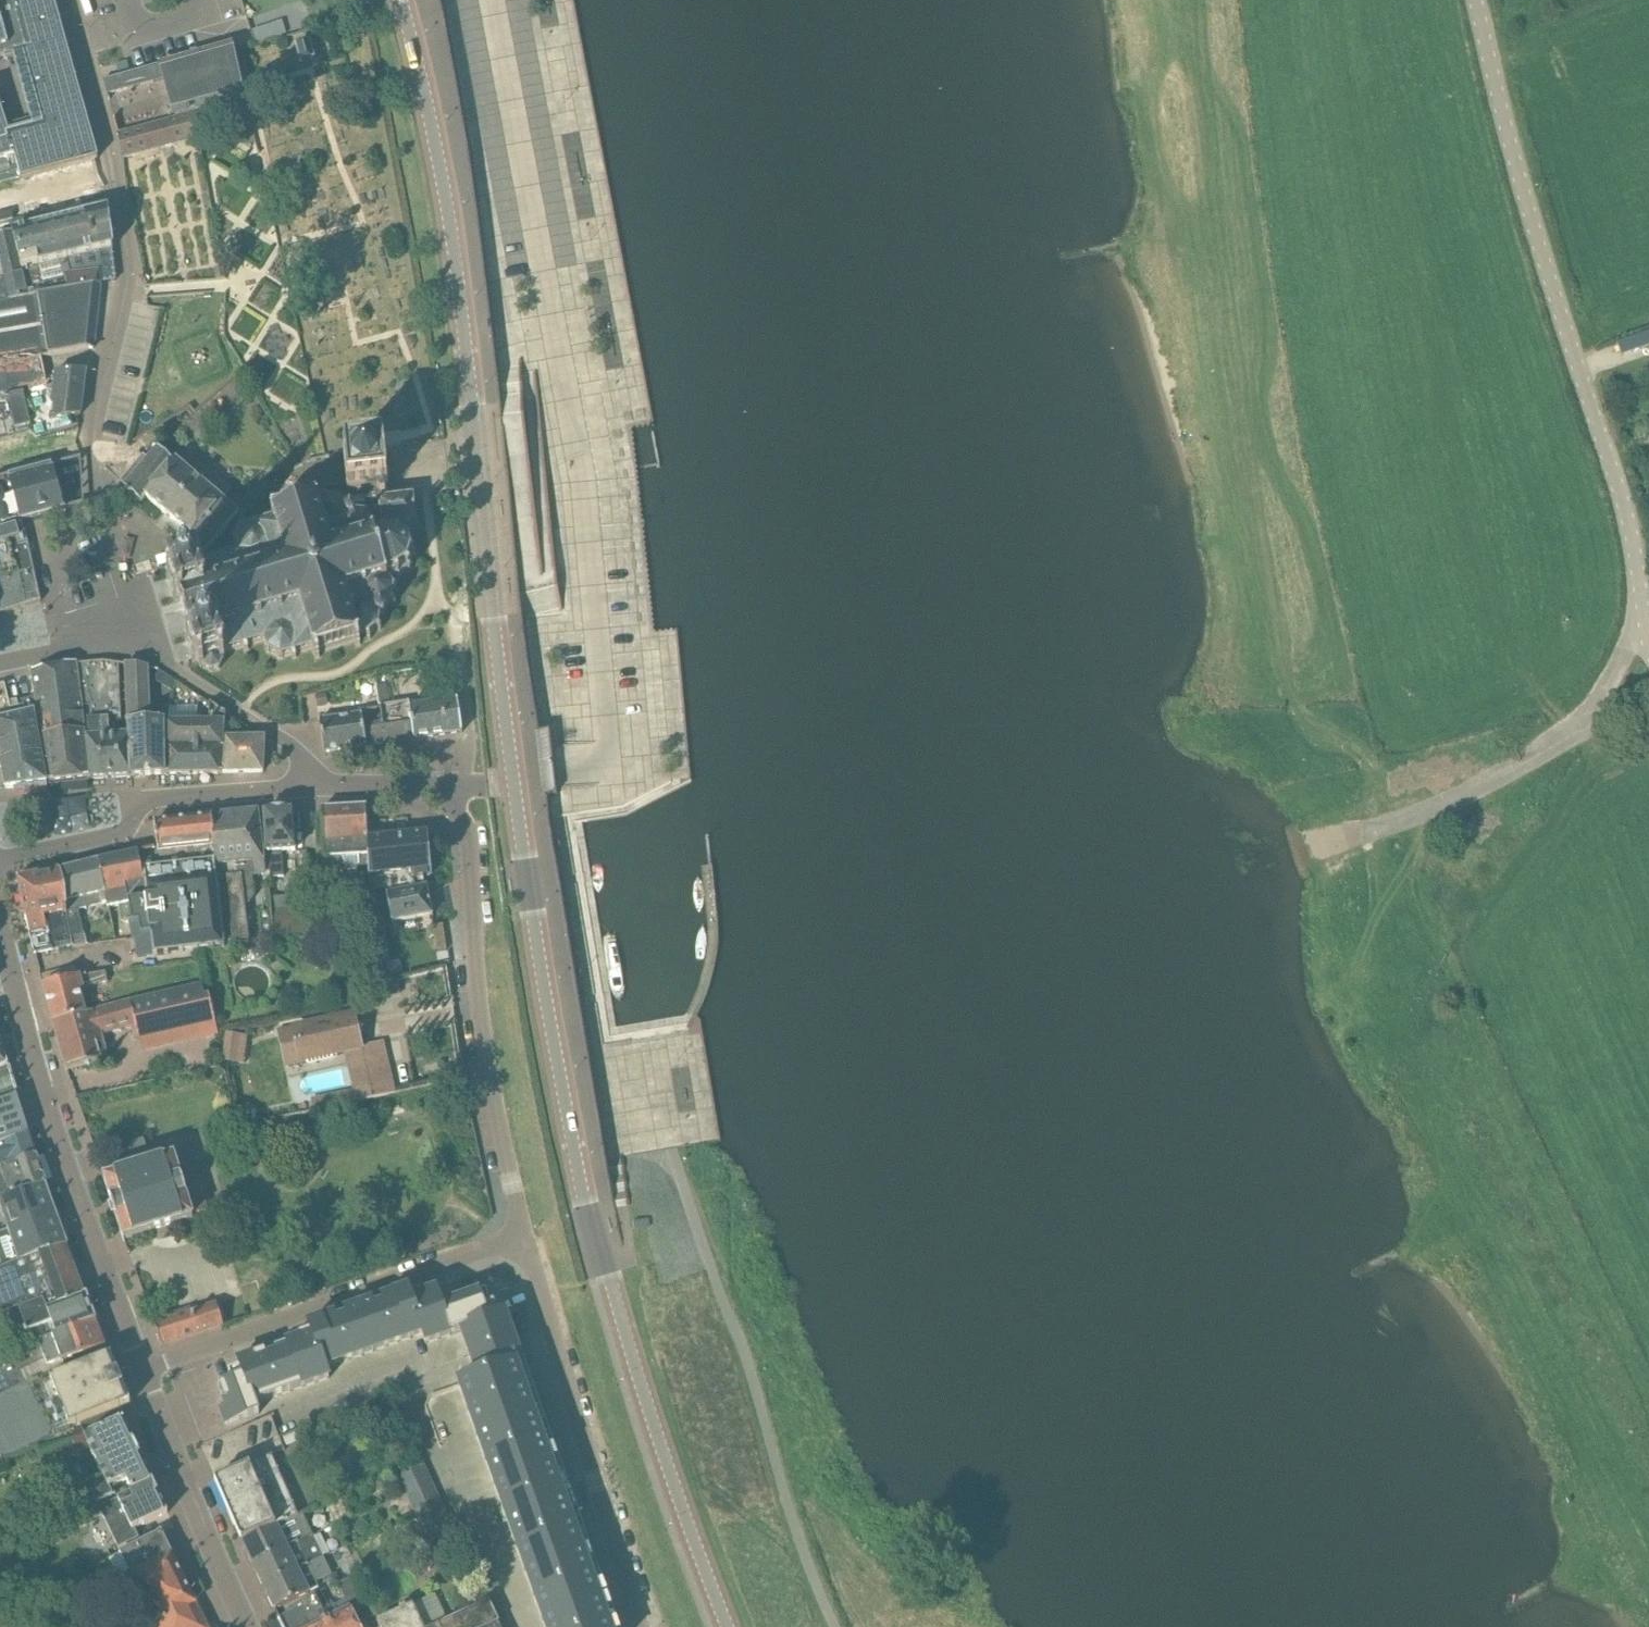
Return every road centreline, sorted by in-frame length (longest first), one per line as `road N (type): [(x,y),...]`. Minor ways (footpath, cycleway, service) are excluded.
road 1 (secondary): [(454,210),(495,624),(546,1003),(584,1198),(727,1626)]
road 2 (unclassified): [(483,782),(608,770),(575,418),(497,0)]
road 3 (tertiary): [(1648,649),(1633,535),(1536,236),(1478,0)]
road 4 (residential): [(129,621),(135,589),(96,461),(107,362),(129,287),(114,175),(63,0)]
road 5 (residential): [(526,1238),(479,1014),(462,805),(467,783)]
road 6 (residential): [(526,1238),(143,1369)]
road 7 (residential): [(641,1626),(526,1238)]
road 8 (residential): [(19,994),(58,1136),(143,1369)]
road 9 (residential): [(0,861),(123,834),(147,800),(313,785)]
road 10 (residential): [(143,1369),(250,1626)]
road 11 (residential): [(313,785),(301,754),(163,662),(129,621)]
road 12 (secondary): [(454,210),(401,0)]
road 13 (residential): [(313,785),(467,783)]
road 14 (residential): [(0,665),(89,643),(129,621)]
road 15 (residential): [(467,783),(462,662)]

